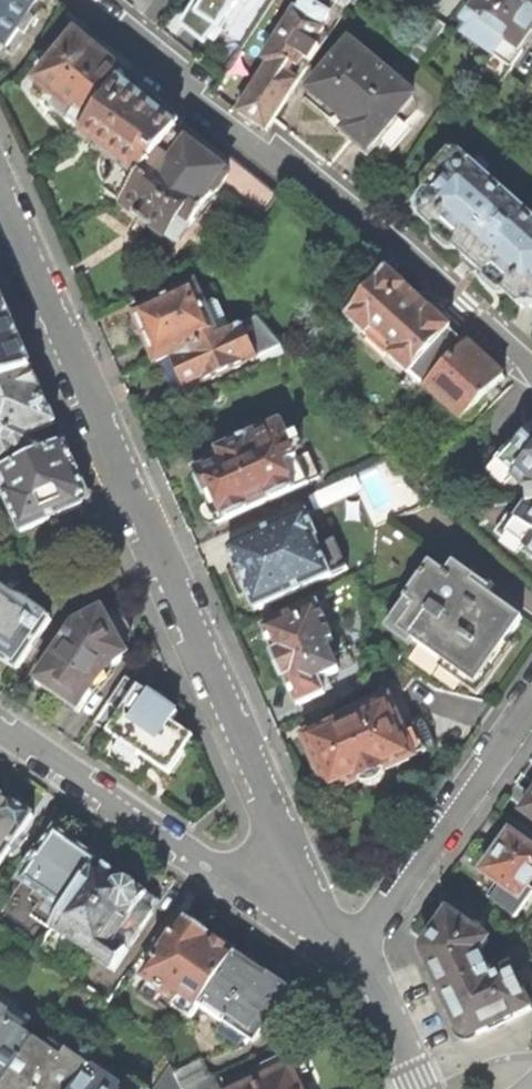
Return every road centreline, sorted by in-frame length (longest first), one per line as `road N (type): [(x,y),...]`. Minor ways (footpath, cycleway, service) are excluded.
road 1 (residential): [(297,886),(0,198)]
road 2 (residential): [(531,380),(86,0)]
road 3 (residential): [(297,886),(238,875),(190,851),(0,723)]
road 4 (residential): [(352,951),(531,701)]
road 5 (residential): [(422,1088),(352,951)]

